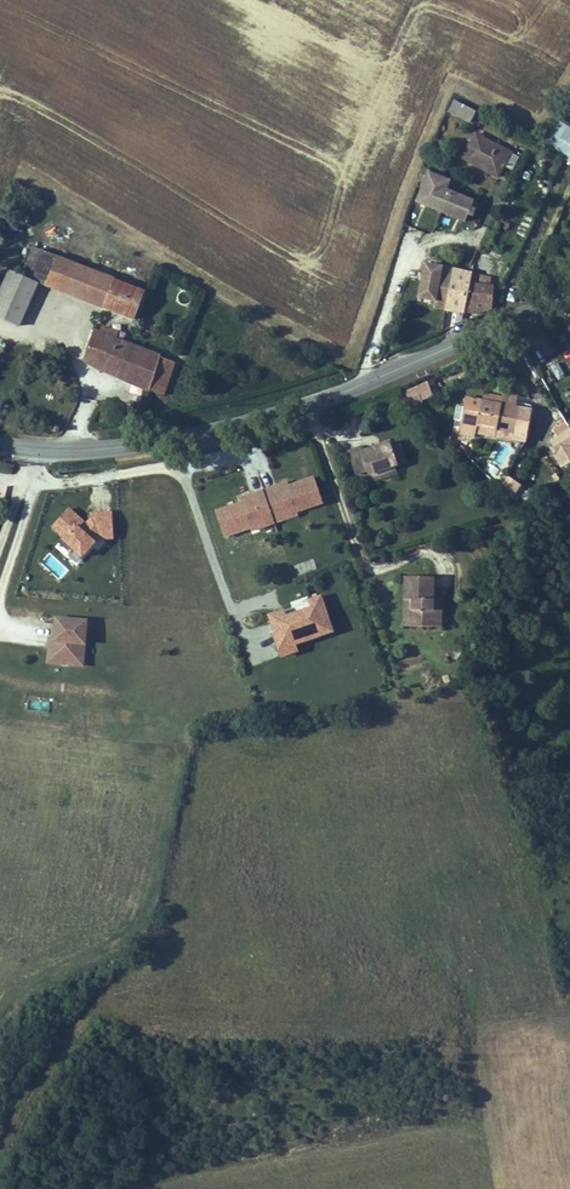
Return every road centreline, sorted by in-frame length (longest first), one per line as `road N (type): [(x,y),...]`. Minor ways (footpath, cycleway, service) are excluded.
road 1 (secondary): [(0,444),(59,452),(158,443),(274,417),(369,382)]
road 2 (secondary): [(369,382),(569,294)]
road 3 (residential): [(369,382),(368,352),(410,236)]

